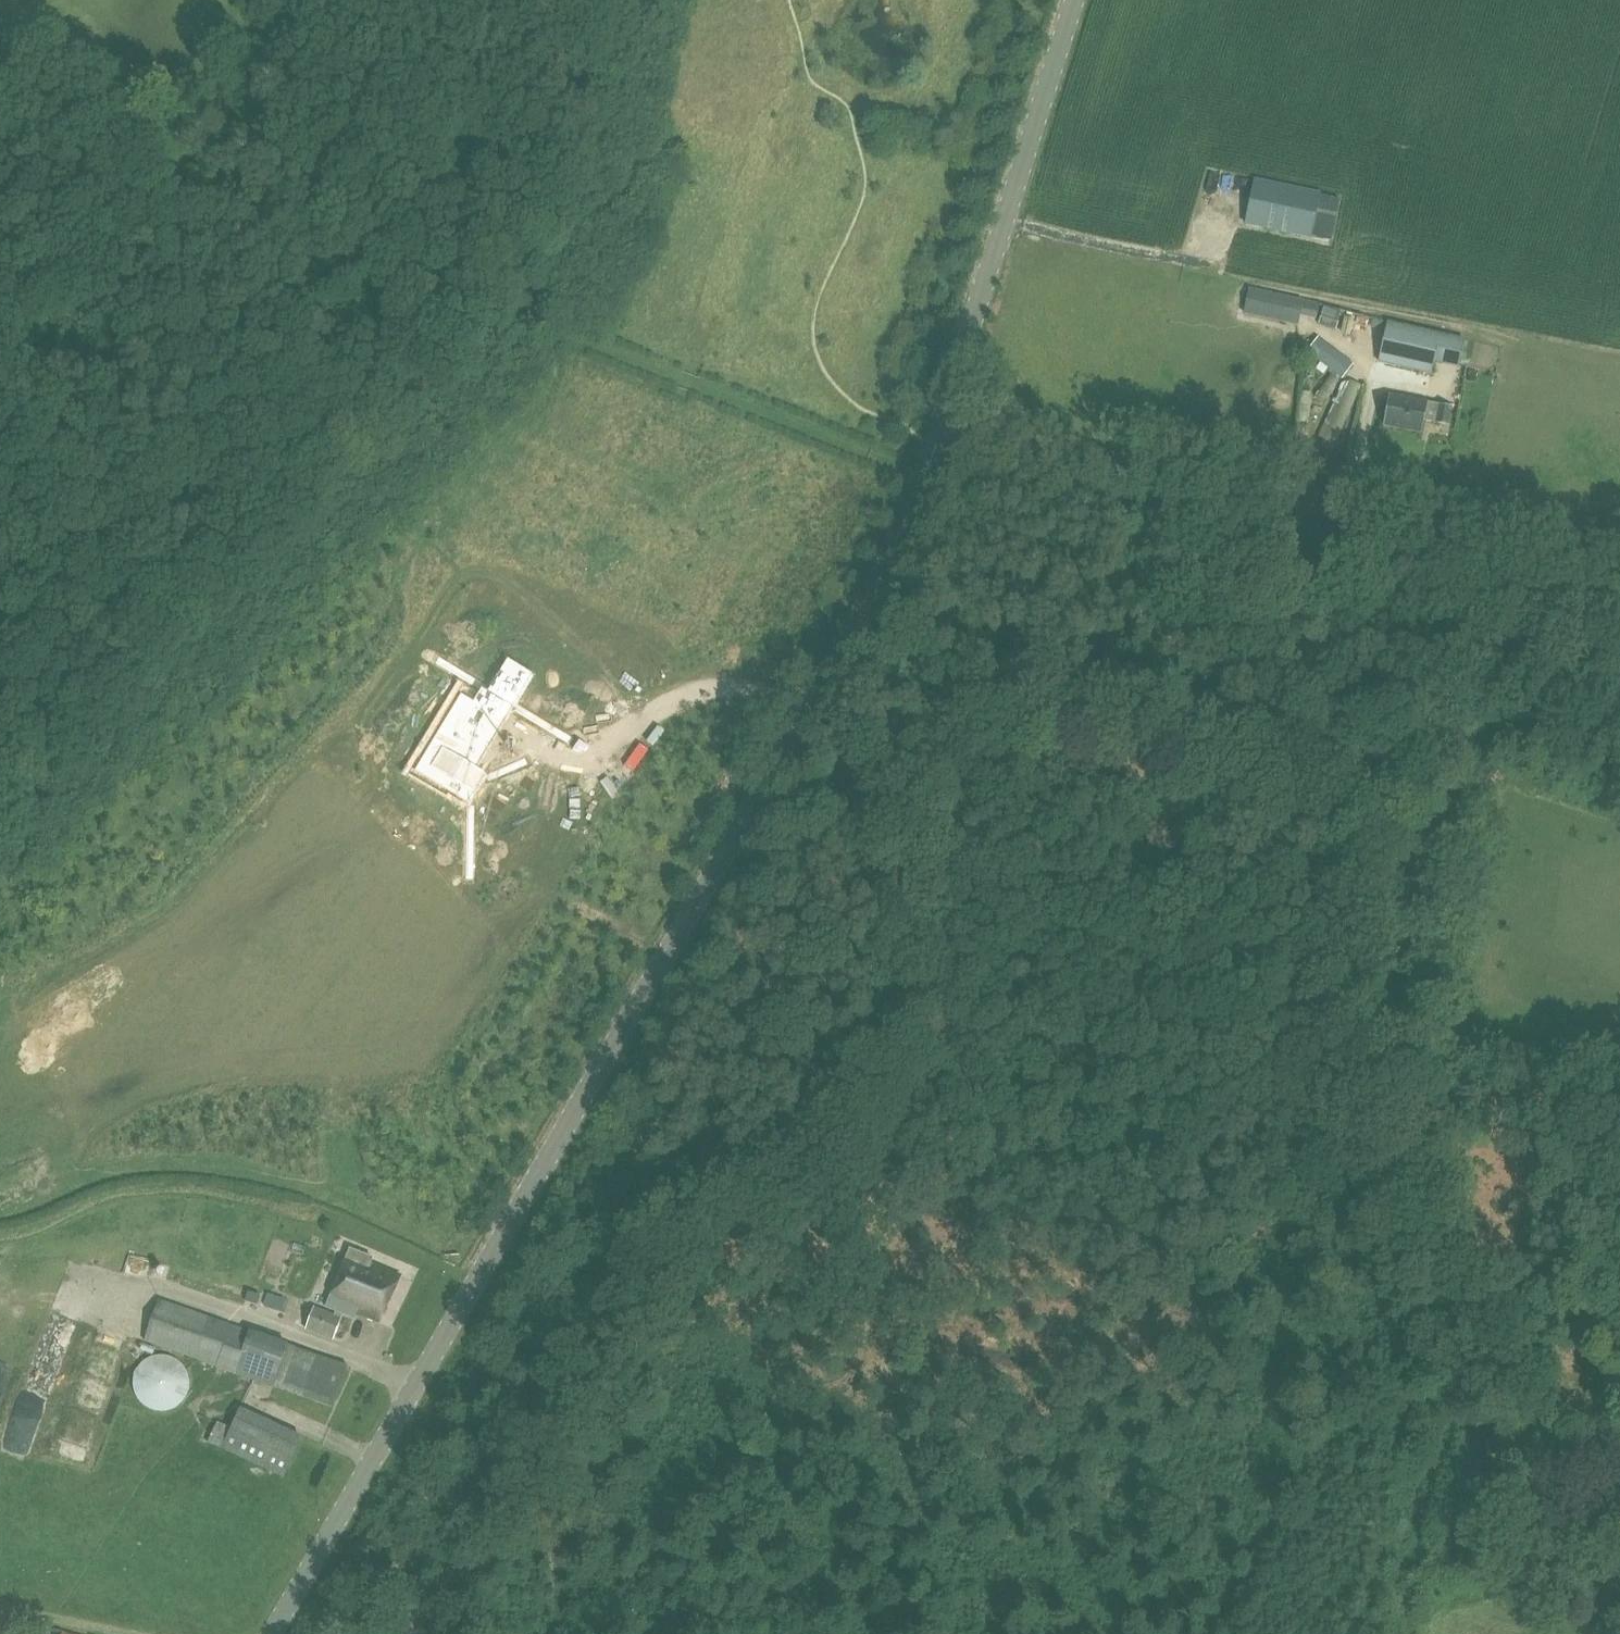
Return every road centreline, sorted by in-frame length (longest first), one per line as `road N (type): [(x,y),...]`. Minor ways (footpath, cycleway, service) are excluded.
road 1 (unclassified): [(274,1633),(812,703),(895,545),(939,434)]
road 2 (track): [(924,475),(167,186),(20,84)]
road 3 (unclassified): [(1619,560),(939,434)]
road 4 (unclassified): [(939,434),(1073,0)]

